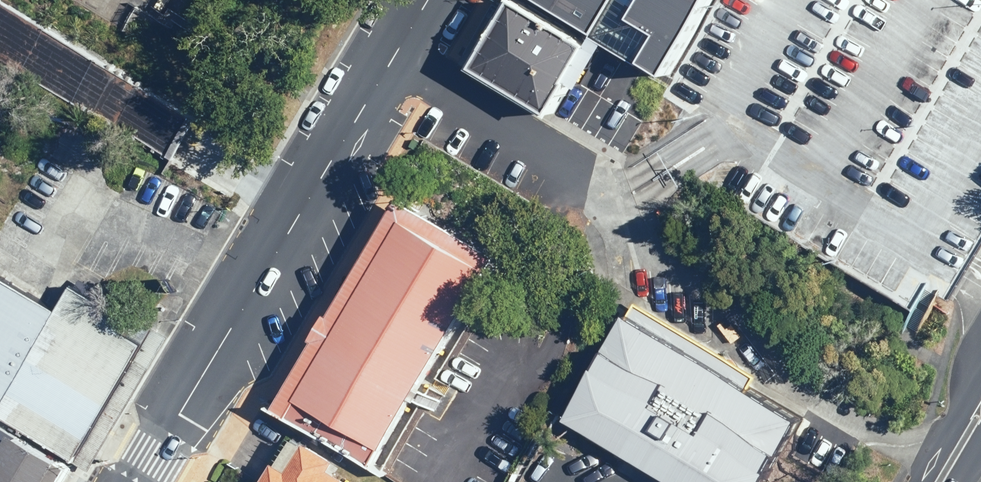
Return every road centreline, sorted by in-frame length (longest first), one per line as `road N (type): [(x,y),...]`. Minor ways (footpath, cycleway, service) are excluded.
road 1 (residential): [(139,481),(391,56)]
road 2 (residential): [(631,224),(677,274),(770,338),(806,390),(877,433),(955,454)]
road 3 (residential): [(631,224),(595,179),(391,56)]

